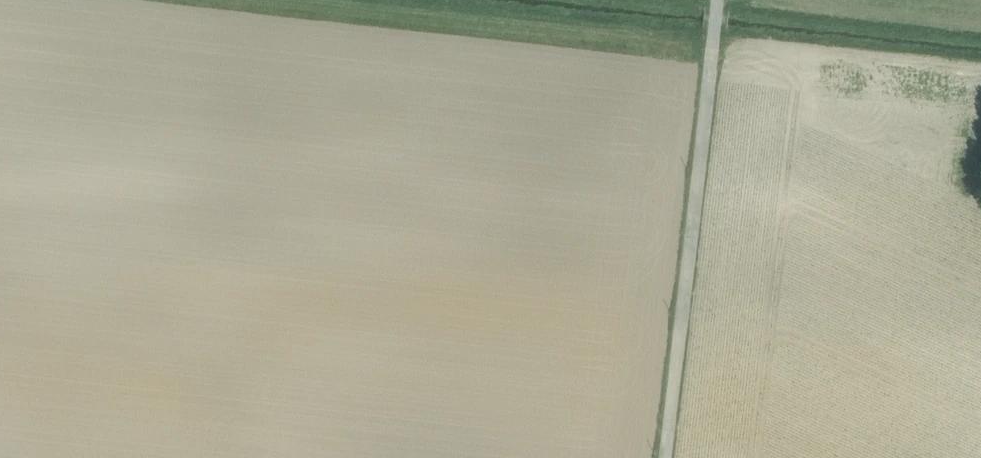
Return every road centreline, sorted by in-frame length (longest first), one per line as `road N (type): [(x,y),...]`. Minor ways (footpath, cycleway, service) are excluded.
road 1 (track): [(665,457),(718,0)]

